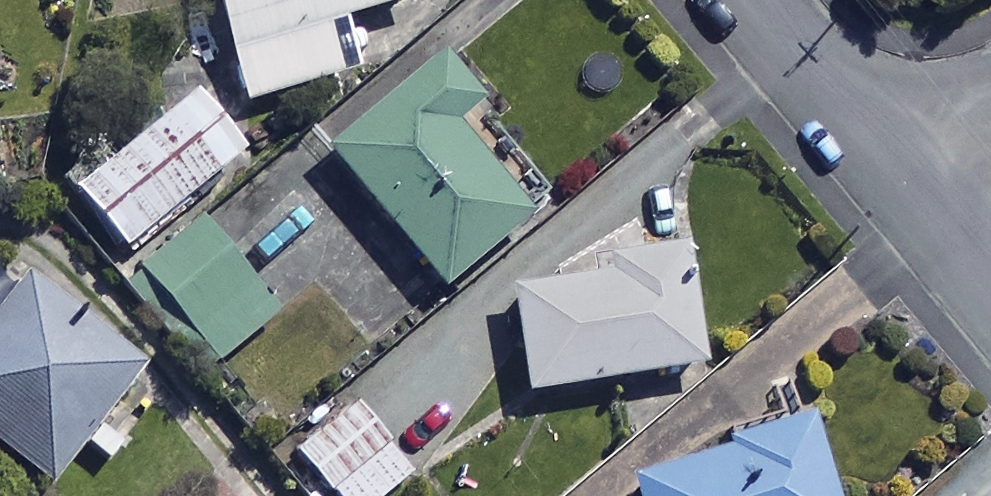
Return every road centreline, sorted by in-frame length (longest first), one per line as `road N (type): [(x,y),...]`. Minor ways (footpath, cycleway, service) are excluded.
road 1 (residential): [(749,0),(905,189)]
road 2 (residential): [(905,189),(990,292)]

